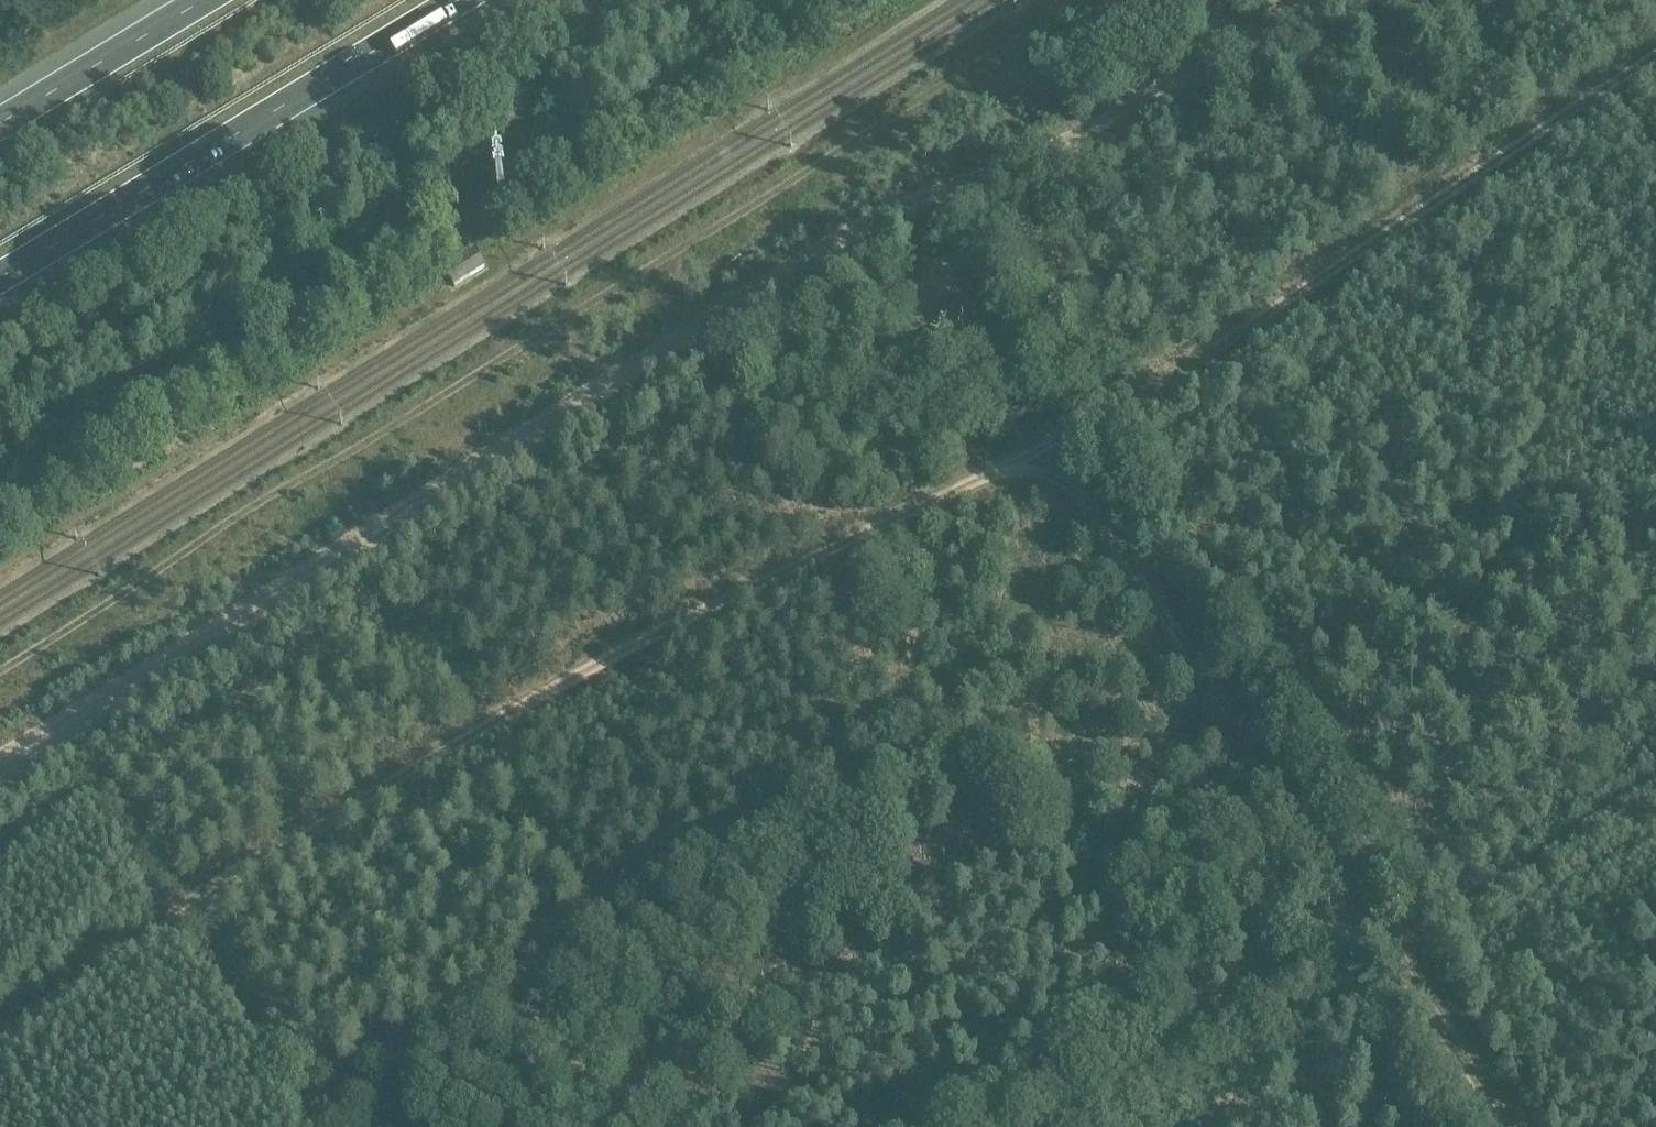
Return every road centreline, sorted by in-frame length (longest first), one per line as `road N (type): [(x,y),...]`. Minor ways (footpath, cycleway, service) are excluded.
road 1 (track): [(0,670),(1081,0)]
road 2 (motorway): [(0,282),(466,0)]
road 3 (motorway): [(203,0),(0,123)]

